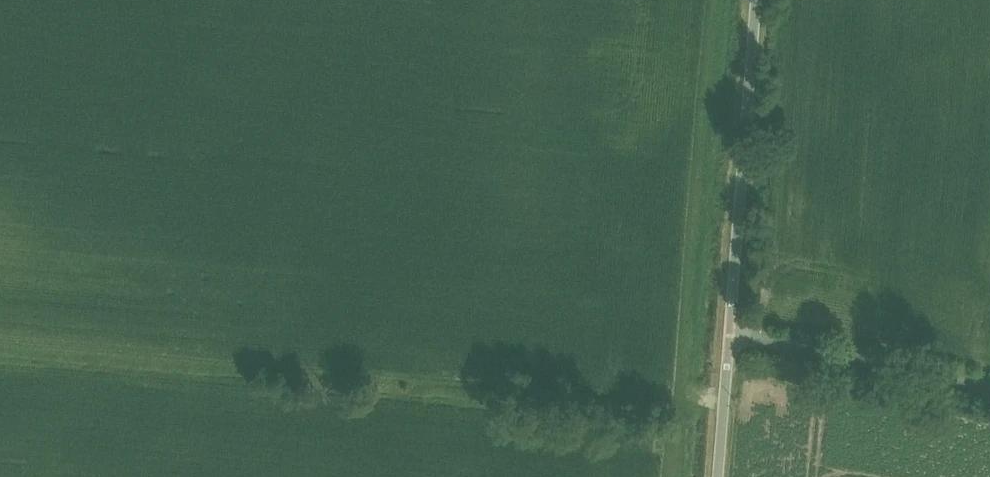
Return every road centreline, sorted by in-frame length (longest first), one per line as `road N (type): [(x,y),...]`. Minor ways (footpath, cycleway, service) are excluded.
road 1 (unclassified): [(720,476),(762,0)]
road 2 (track): [(734,336),(989,386)]

